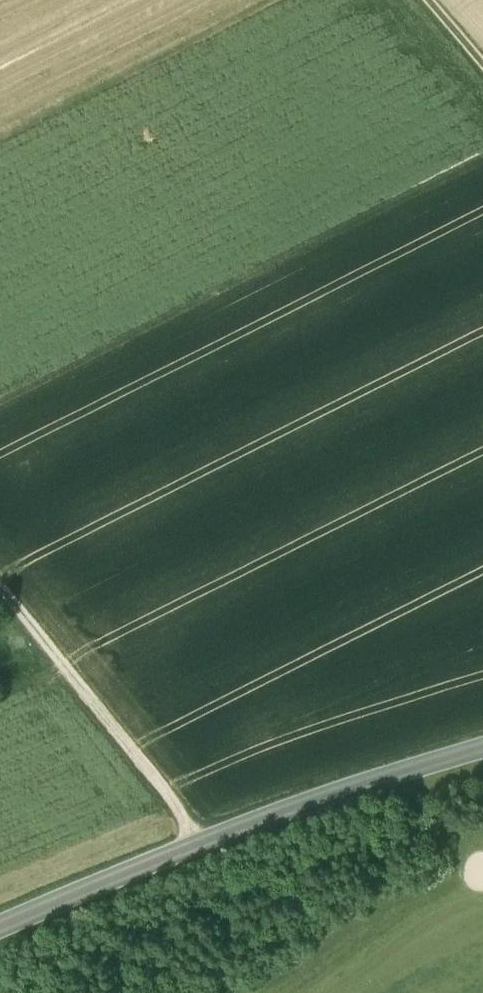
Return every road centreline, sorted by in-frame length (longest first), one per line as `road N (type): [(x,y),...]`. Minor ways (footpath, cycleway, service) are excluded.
road 1 (unclassified): [(0,929),(204,843),(482,747)]
road 2 (track): [(0,587),(204,843)]

